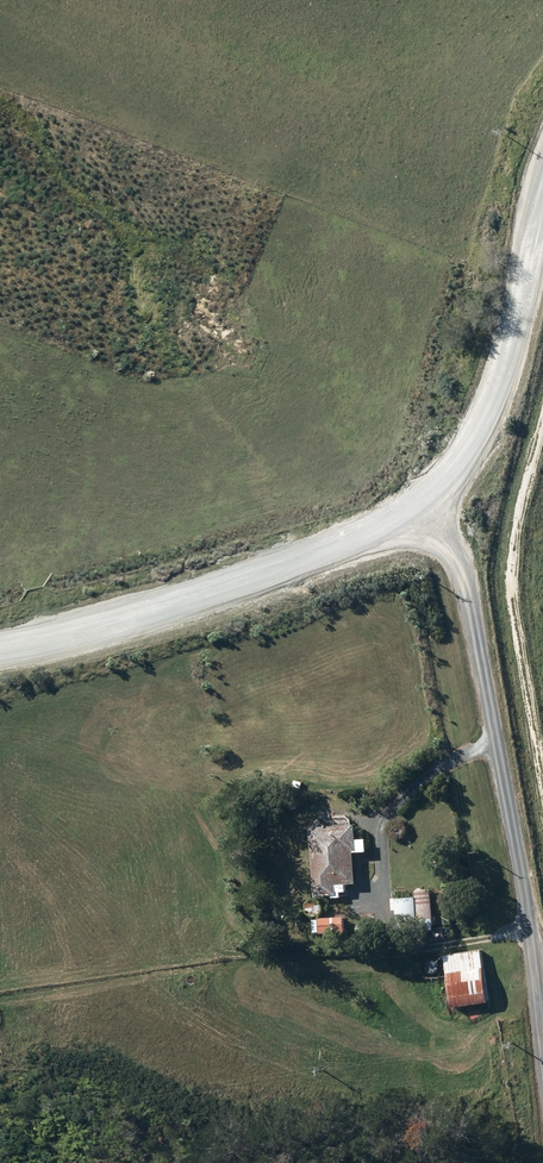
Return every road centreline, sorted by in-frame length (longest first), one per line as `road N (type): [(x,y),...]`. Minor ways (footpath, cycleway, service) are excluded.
road 1 (unclassified): [(430,498),(535,1162)]
road 2 (unclassified): [(0,635),(195,596),(348,543),(430,498)]
road 3 (unclassified): [(430,498),(493,364),(542,185)]

